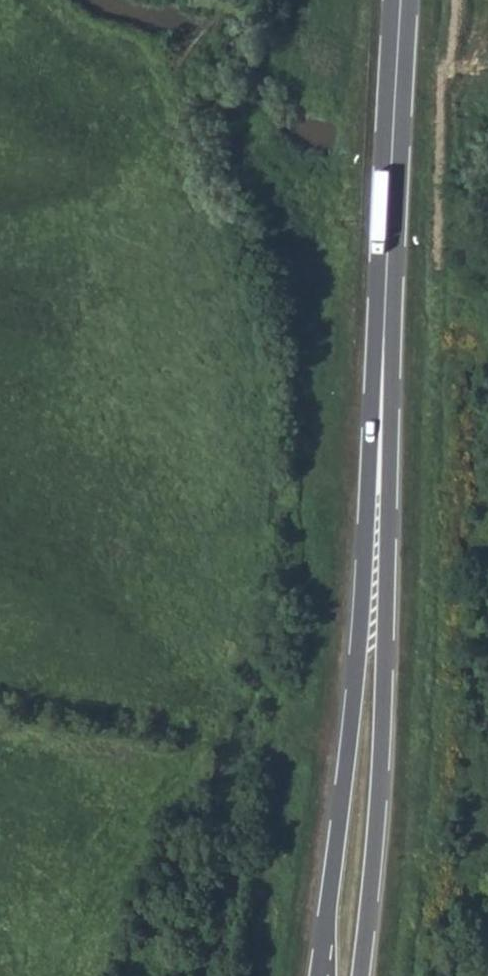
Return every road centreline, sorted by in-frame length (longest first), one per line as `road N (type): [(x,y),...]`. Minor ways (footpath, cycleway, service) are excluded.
road 1 (secondary): [(365,975),(387,659),(384,330)]
road 2 (secondary): [(384,330),(332,938)]
road 3 (secondary): [(399,0),(384,330)]

